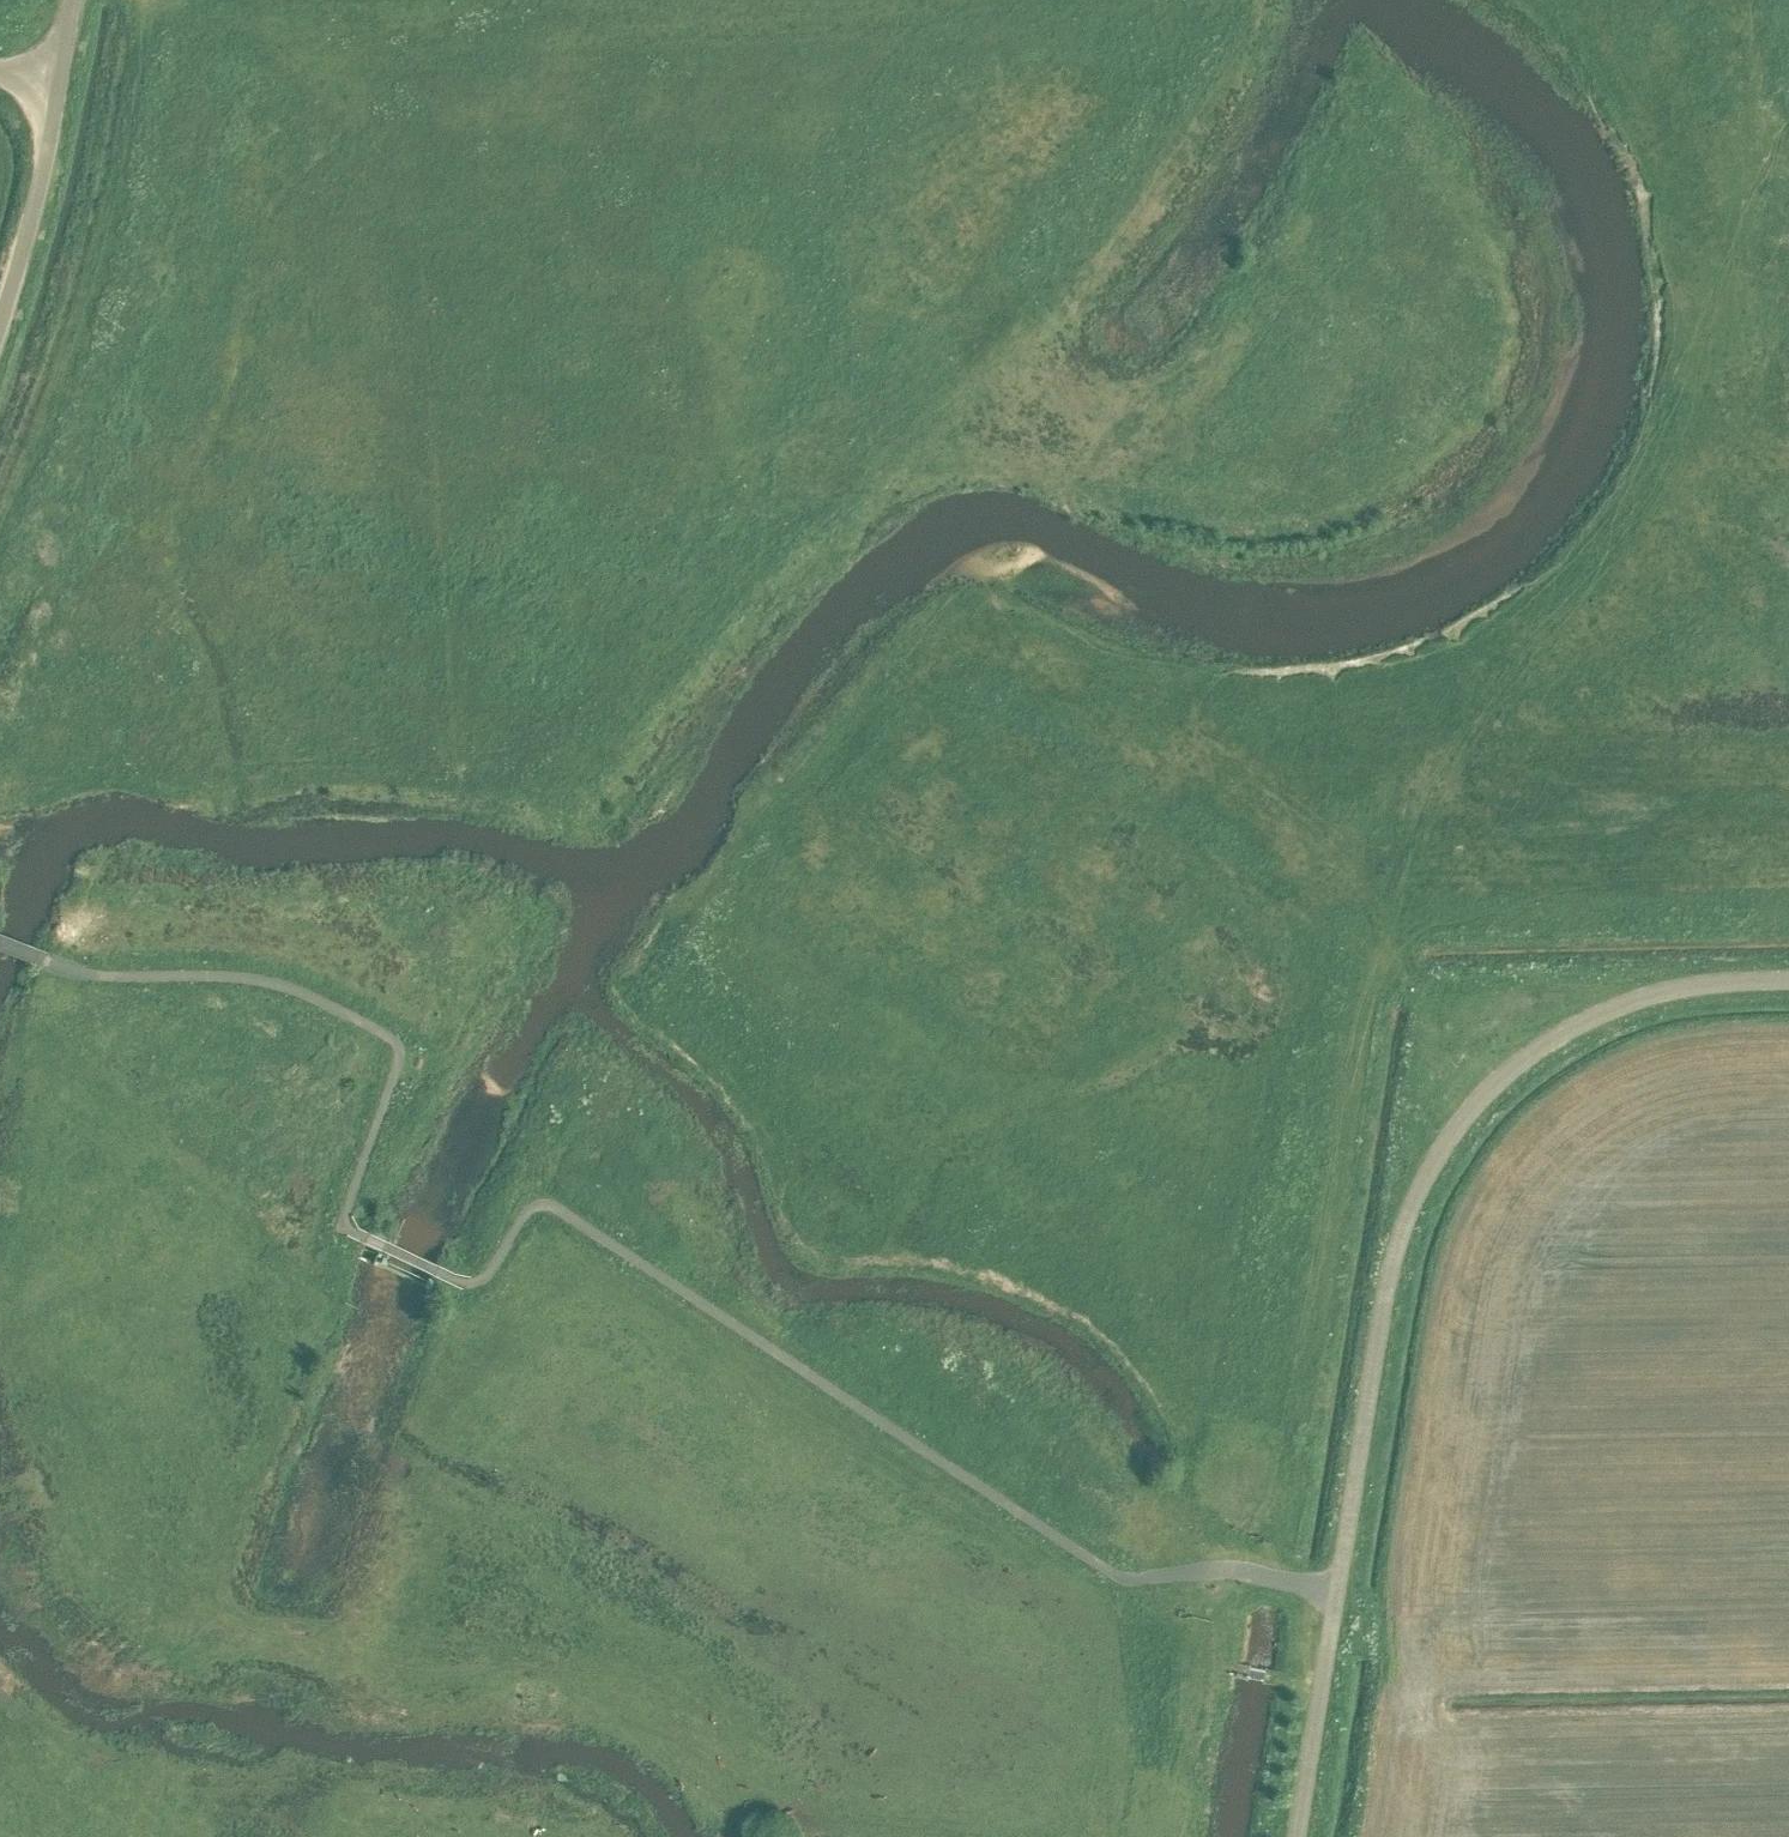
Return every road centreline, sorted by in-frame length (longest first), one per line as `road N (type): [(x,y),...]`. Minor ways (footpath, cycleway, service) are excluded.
road 1 (unclassified): [(1298,1836),(1388,1289),(1422,1180),(1465,1116),(1525,1054),(1662,992),(1788,980)]
road 2 (unclassified): [(0,323),(58,86)]

